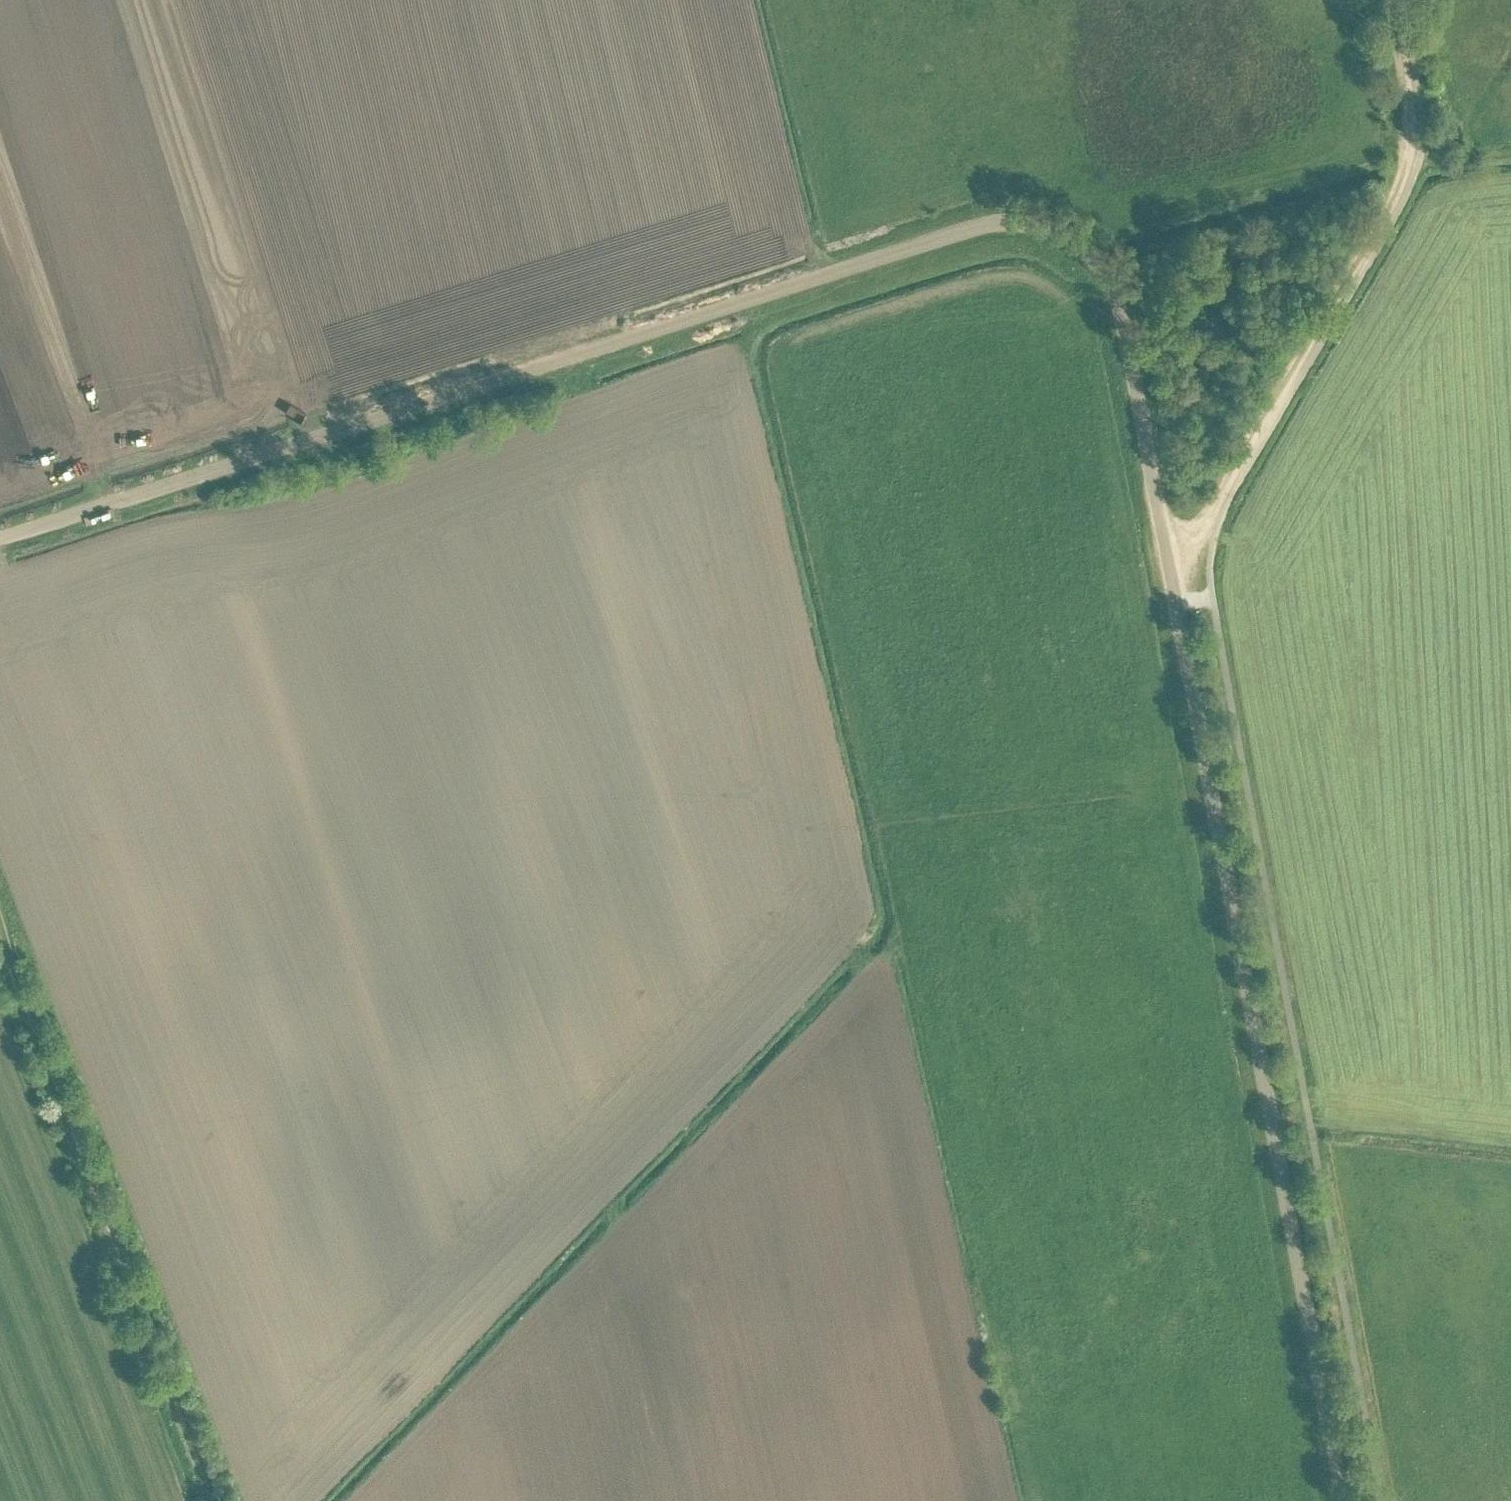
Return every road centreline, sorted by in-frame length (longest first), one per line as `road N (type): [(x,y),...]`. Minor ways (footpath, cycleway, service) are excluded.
road 1 (unclassified): [(0,537),(1006,218),(1052,228),(1090,252),(1118,295),(1175,602)]
road 2 (unclassified): [(1342,1500),(1175,602)]
road 3 (track): [(1166,548),(1196,537),(1392,197),(1407,144),(1390,0)]
road 4 (track): [(0,921),(217,1500)]

